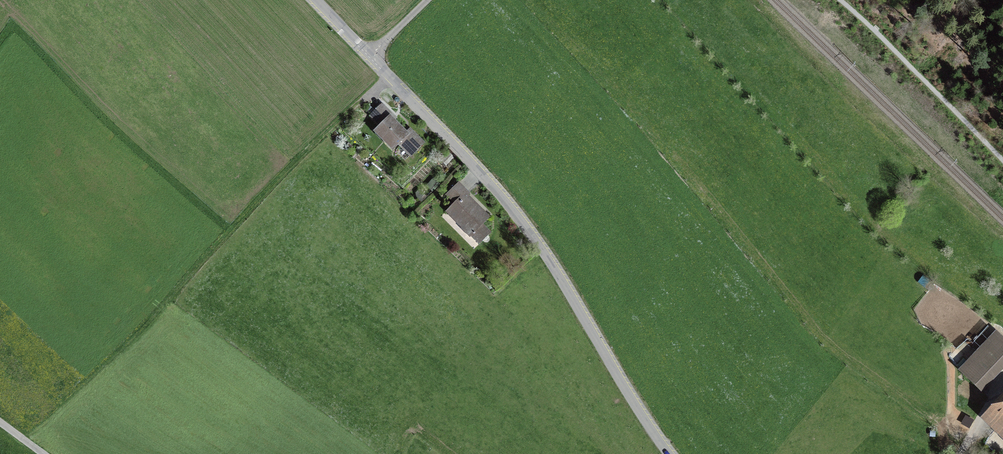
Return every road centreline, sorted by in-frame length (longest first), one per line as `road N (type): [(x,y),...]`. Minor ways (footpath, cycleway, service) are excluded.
road 1 (tertiary): [(369,57),(517,216),(670,453)]

